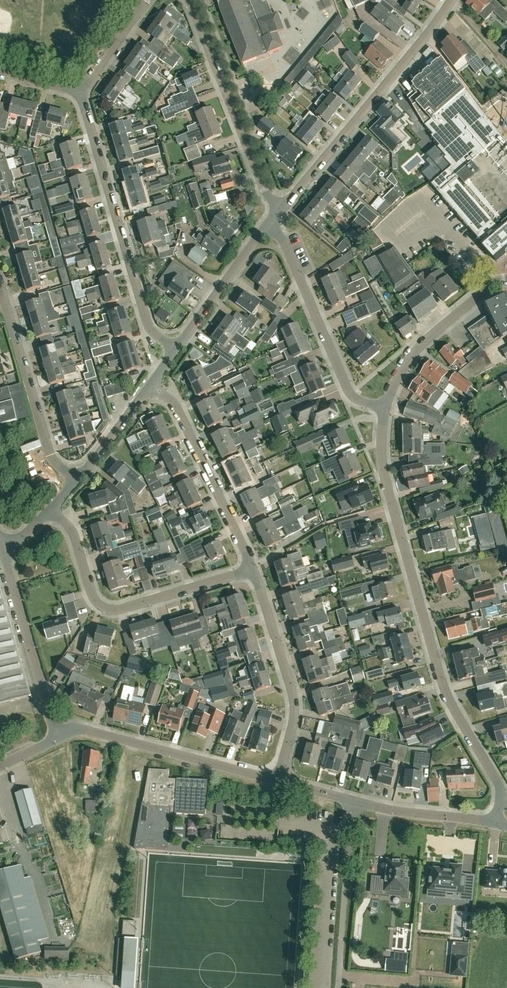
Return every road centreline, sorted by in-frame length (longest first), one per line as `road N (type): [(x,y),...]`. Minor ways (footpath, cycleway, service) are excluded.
road 1 (unclassified): [(501,802),(441,681),(386,481),(385,413)]
road 2 (residential): [(178,348),(148,327),(80,93)]
road 3 (residential): [(282,209),(454,0)]
road 4 (residential): [(252,570),(108,610),(94,599),(72,530),(48,511)]
road 5 (unclassified): [(75,484),(50,459),(0,269)]
road 6 (unclassified): [(282,209),(265,193),(191,0)]
road 7 (unclassified): [(276,783),(81,729),(58,737)]
road 8 (residential): [(385,413),(343,379),(284,241),(267,228)]
road 9 (residential): [(276,783),(294,707),(252,570)]
road 10 (residential): [(252,570),(174,402),(151,387)]
road 11 (unclassified): [(58,737),(0,554)]
road 12 (unclassified): [(339,987),(353,801)]
road 13 (residential): [(490,286),(411,358),(385,413)]
road 14 (residential): [(178,348),(267,228)]
road 15 (unclassified): [(495,823),(353,801)]
road 16 (residential): [(75,484),(151,387)]

